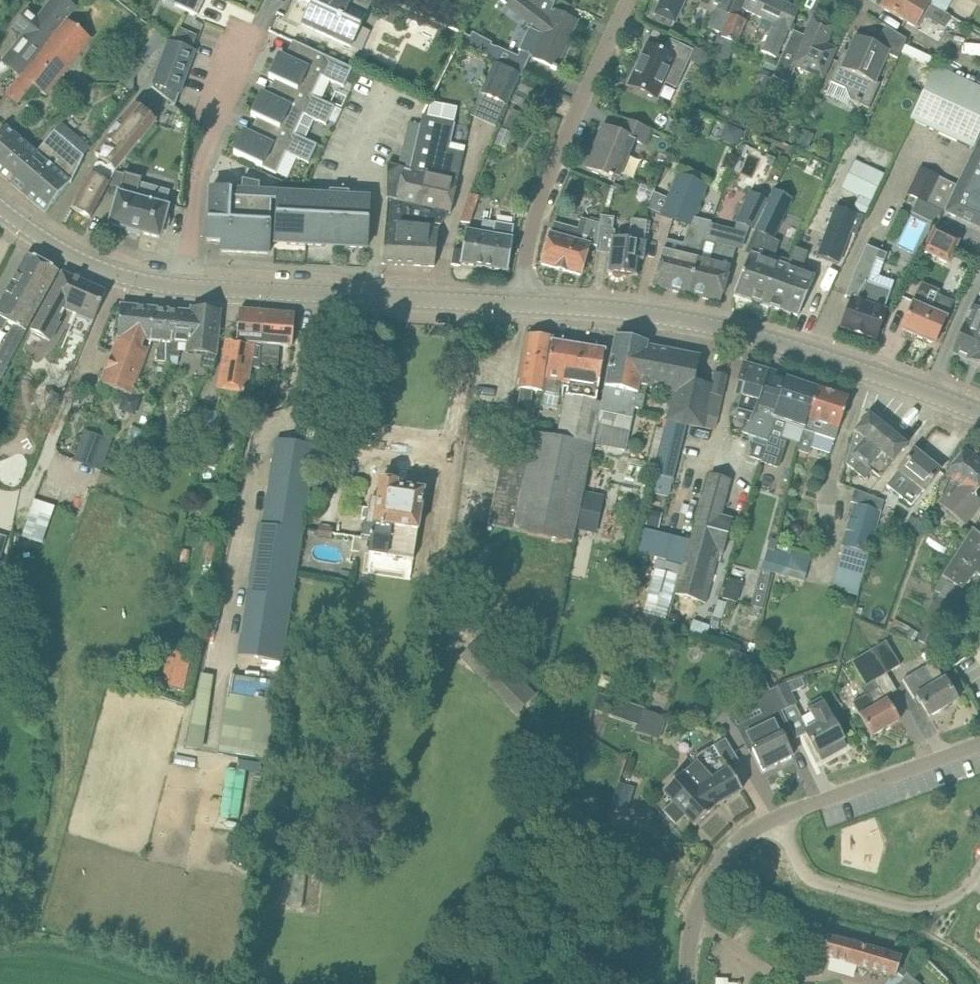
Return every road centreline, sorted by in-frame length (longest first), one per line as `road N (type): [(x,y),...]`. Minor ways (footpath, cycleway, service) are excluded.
road 1 (secondary): [(979,414),(732,330),(517,302)]
road 2 (secondary): [(517,302),(186,289)]
road 3 (residential): [(517,302),(540,191),(628,0)]
road 4 (residential): [(186,289),(201,158),(250,35)]
road 5 (residential): [(778,817),(803,870),(822,883),(921,908),(959,895),(979,871)]
road 6 (unclassified): [(778,817),(979,743)]
road 7 (secondary): [(186,289),(103,274),(0,209)]
road 8 (unclassified): [(688,983),(691,926),(707,881),(738,840),(778,817)]

